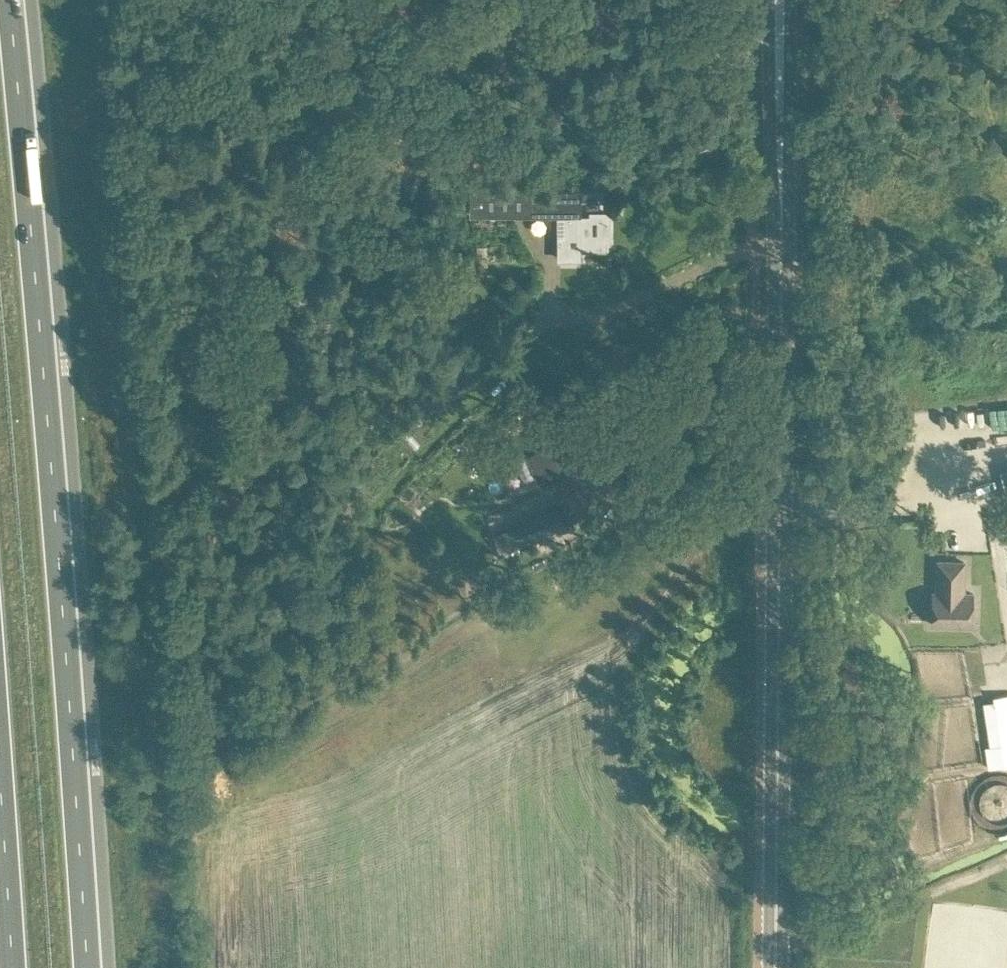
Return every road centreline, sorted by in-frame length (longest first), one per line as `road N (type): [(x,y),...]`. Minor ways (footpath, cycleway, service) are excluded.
road 1 (trunk): [(88,967),(11,0)]
road 2 (tertiary): [(774,967),(782,0)]
road 3 (trunk): [(0,788),(12,967)]

